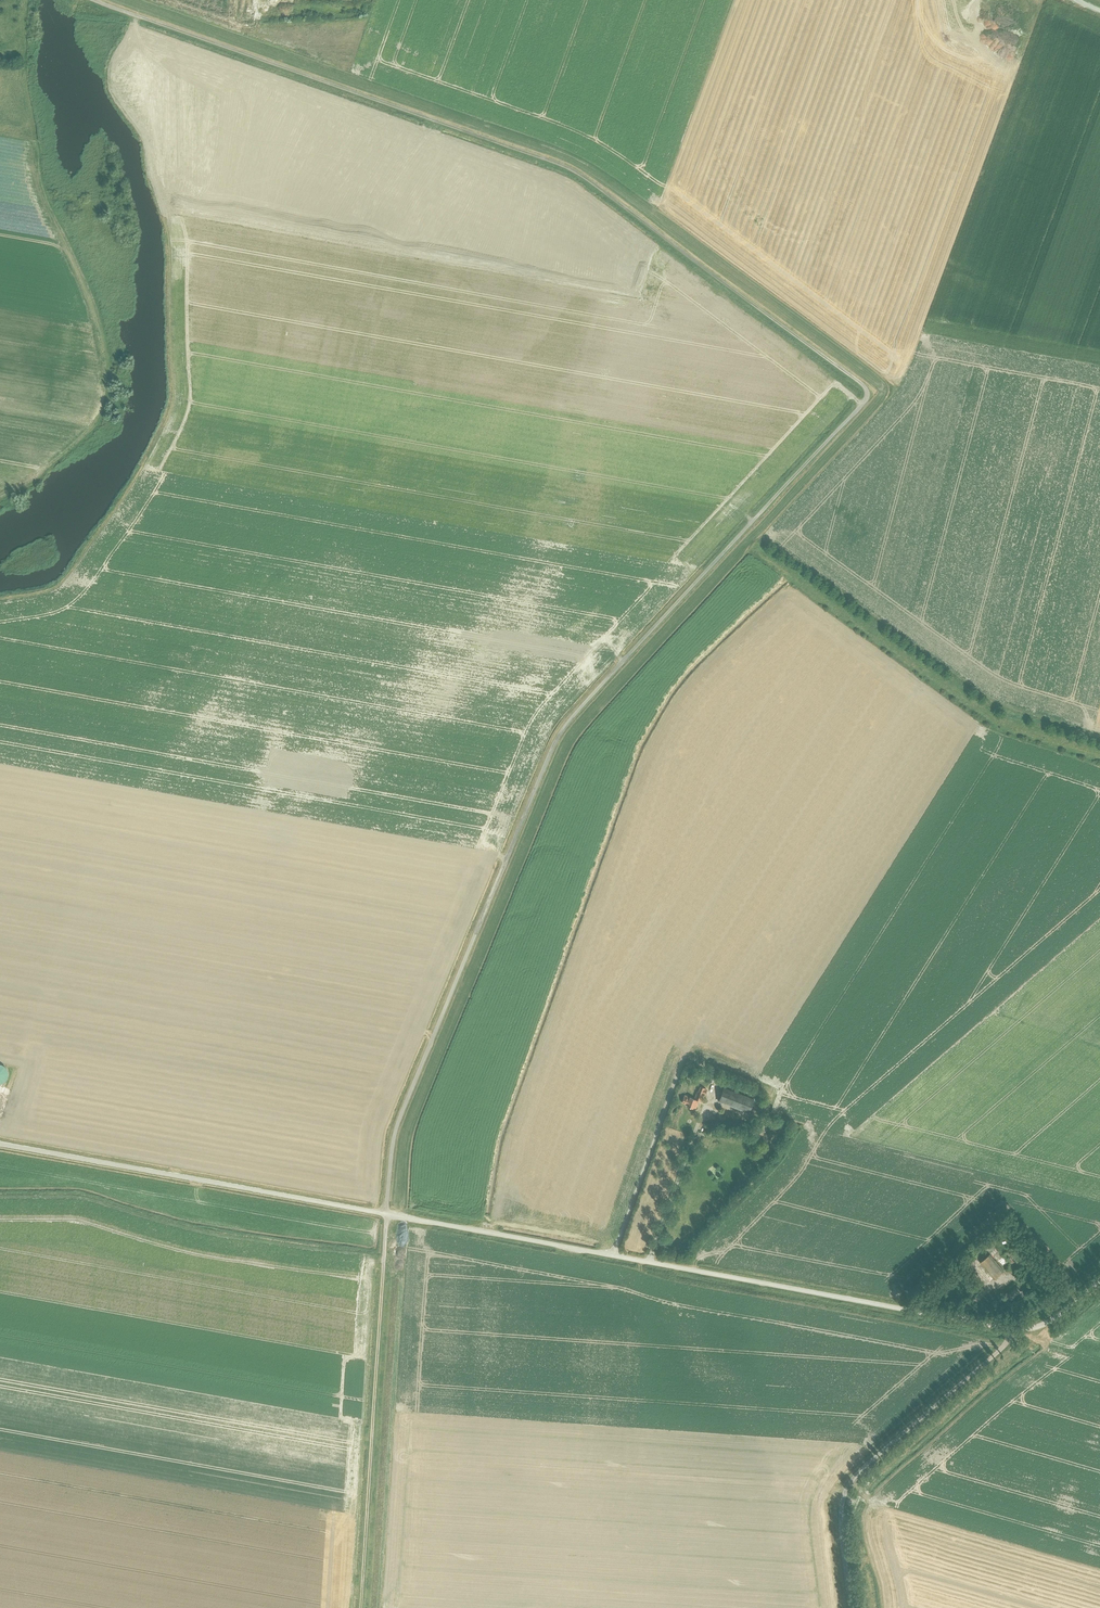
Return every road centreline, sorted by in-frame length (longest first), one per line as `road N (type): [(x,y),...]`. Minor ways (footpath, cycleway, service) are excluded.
road 1 (track): [(361,1607),(394,1132),(550,751),(864,395),(572,167),(94,0)]
road 2 (unclassified): [(1022,1329),(0,1143)]
road 3 (track): [(1015,1329),(851,1480),(841,1516),(851,1607)]

